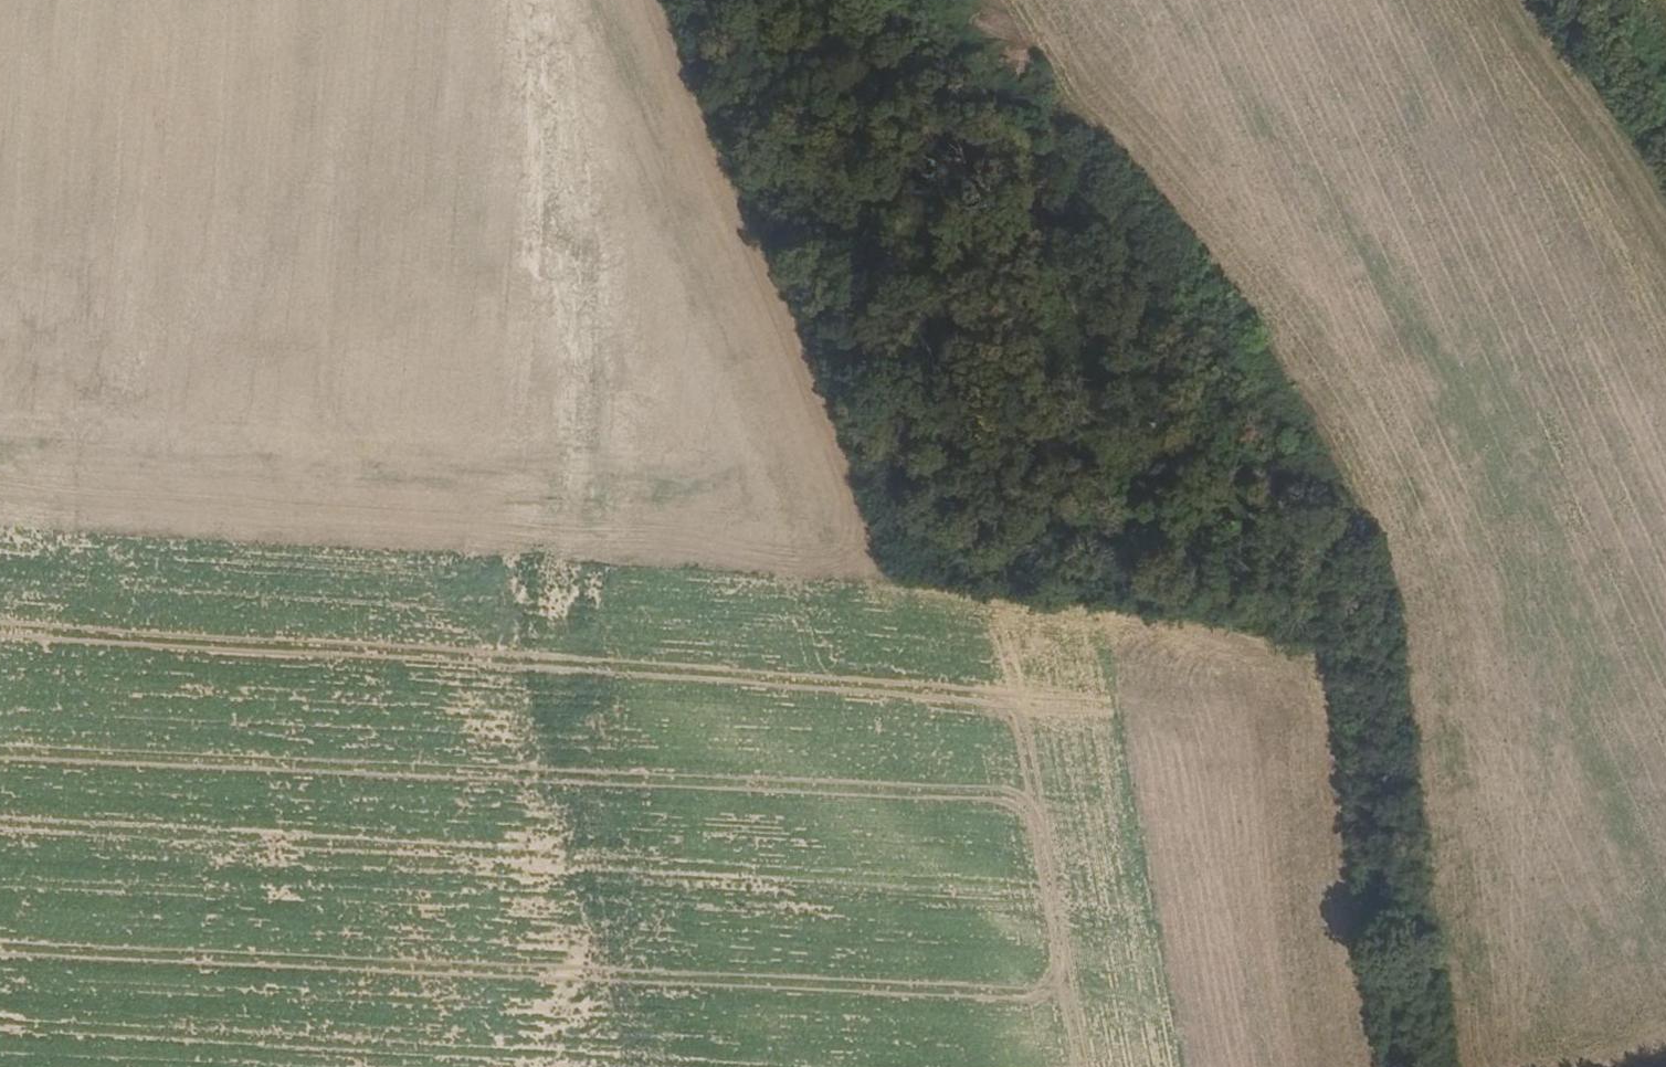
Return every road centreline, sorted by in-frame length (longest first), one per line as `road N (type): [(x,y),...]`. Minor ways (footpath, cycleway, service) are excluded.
road 1 (track): [(1665,317),(1575,153),(1477,0)]

